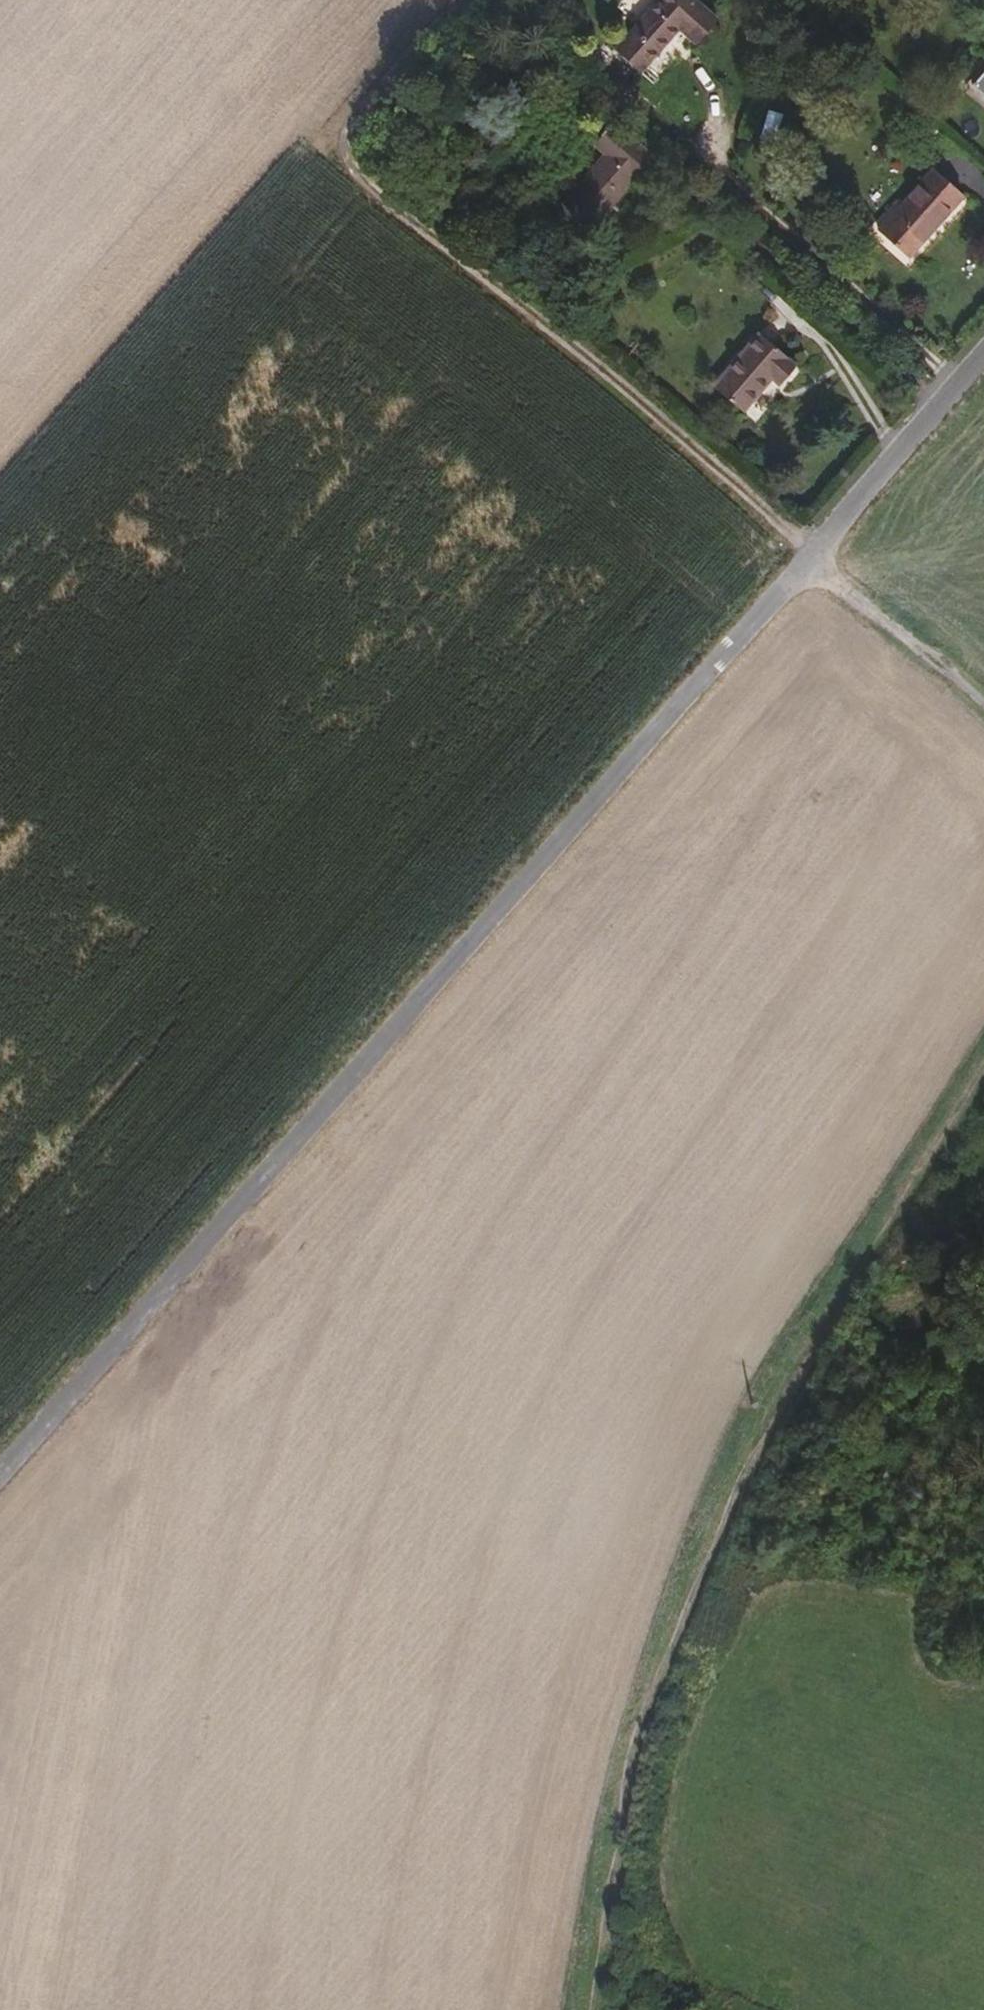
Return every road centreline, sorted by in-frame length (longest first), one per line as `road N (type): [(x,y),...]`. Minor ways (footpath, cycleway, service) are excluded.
road 1 (residential): [(983,348),(0,1468)]

